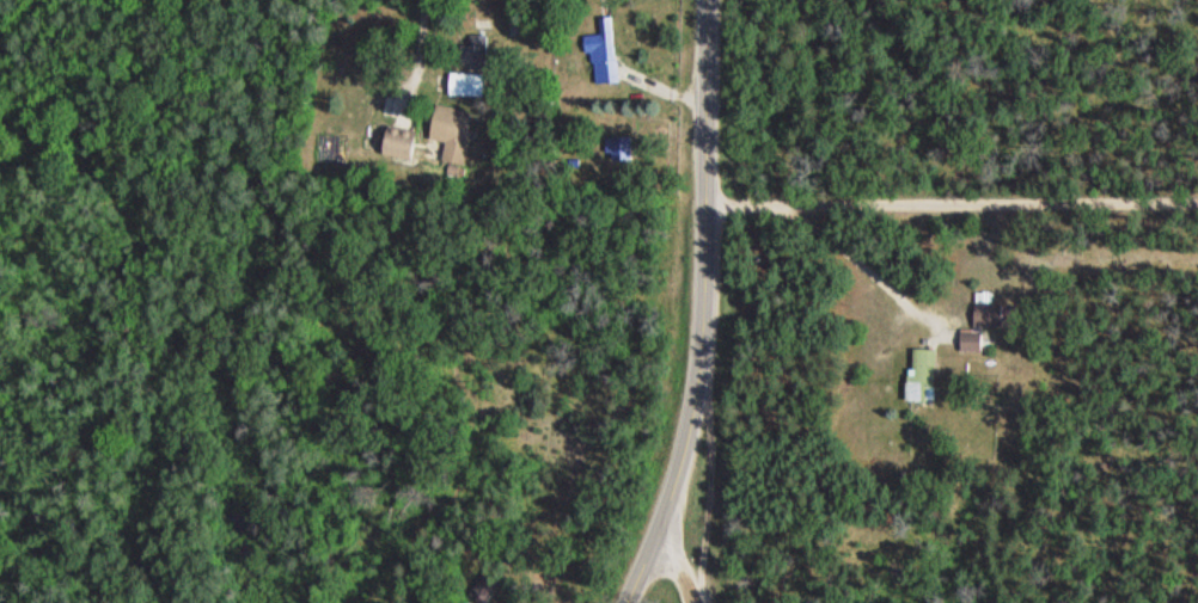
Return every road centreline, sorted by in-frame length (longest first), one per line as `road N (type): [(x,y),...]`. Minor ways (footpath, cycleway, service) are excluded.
road 1 (residential): [(633,602),(690,438),(703,359),(707,0)]
road 2 (residential): [(707,204),(1197,201)]

